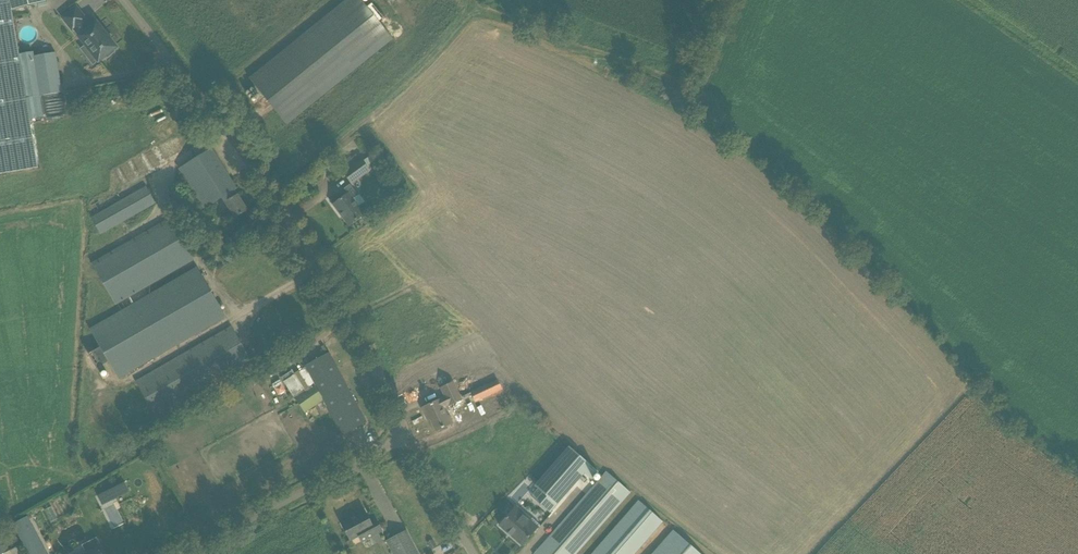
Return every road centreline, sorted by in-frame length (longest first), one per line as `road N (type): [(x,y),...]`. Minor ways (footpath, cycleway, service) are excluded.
road 1 (unclassified): [(408,438),(325,275),(123,0)]
road 2 (unclassified): [(193,553),(408,438)]
road 3 (unclassified): [(466,553),(408,438)]

